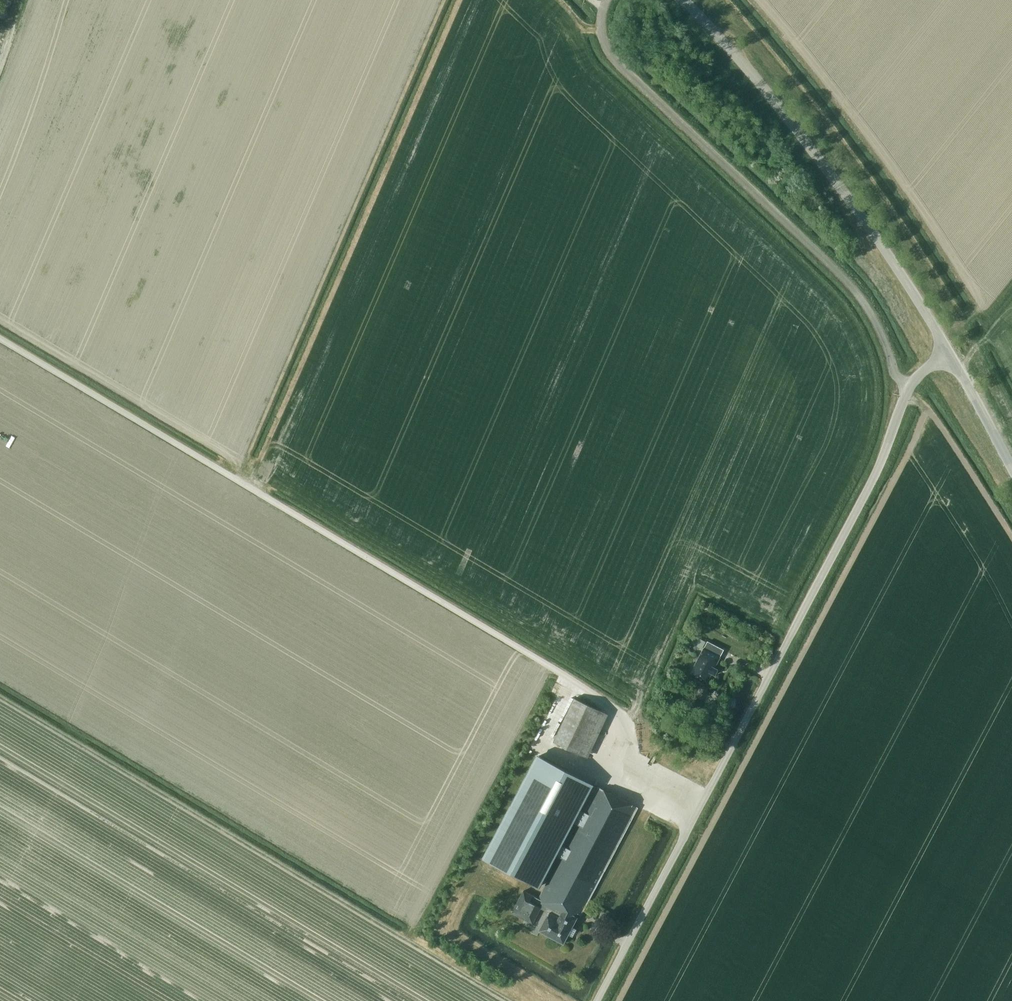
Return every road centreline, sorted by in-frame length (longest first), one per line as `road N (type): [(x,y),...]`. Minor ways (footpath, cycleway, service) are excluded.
road 1 (unclassified): [(596,1000),(886,454),(909,390)]
road 2 (unclassified): [(909,390),(860,300),(613,59),(602,33),(605,0)]
road 3 (unclassified): [(946,355),(839,190),(684,0)]
road 4 (unclassified): [(1011,475),(946,355)]

